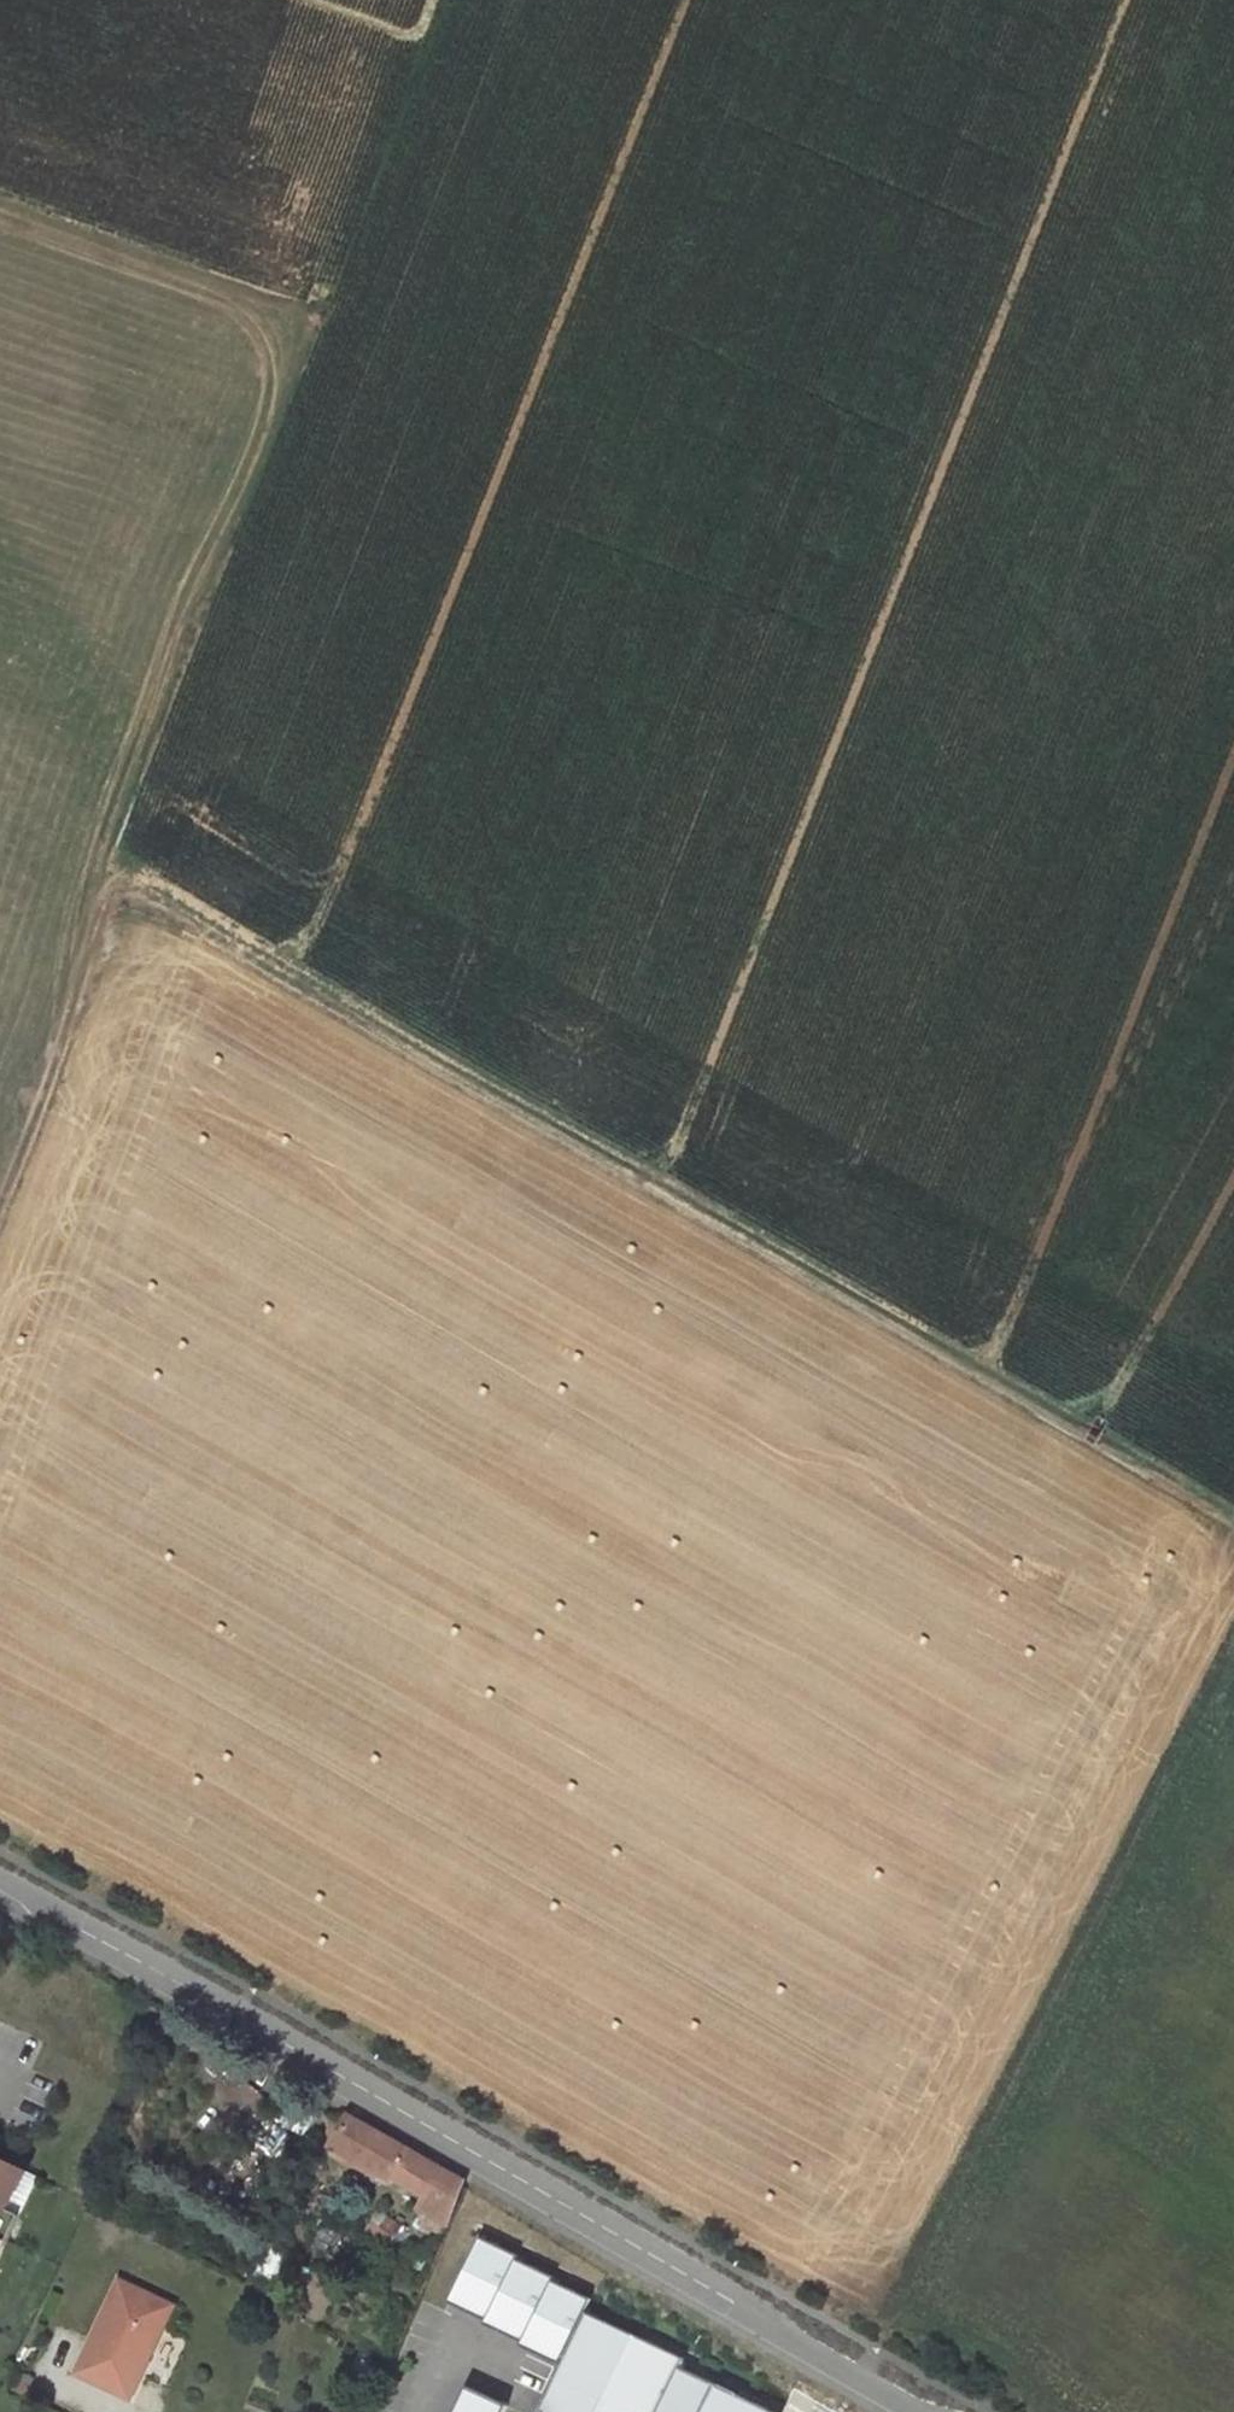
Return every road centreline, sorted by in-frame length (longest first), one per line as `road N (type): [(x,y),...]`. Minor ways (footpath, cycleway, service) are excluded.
road 1 (unclassified): [(921,2411),(0,1887)]
road 2 (track): [(0,1194),(110,890)]

